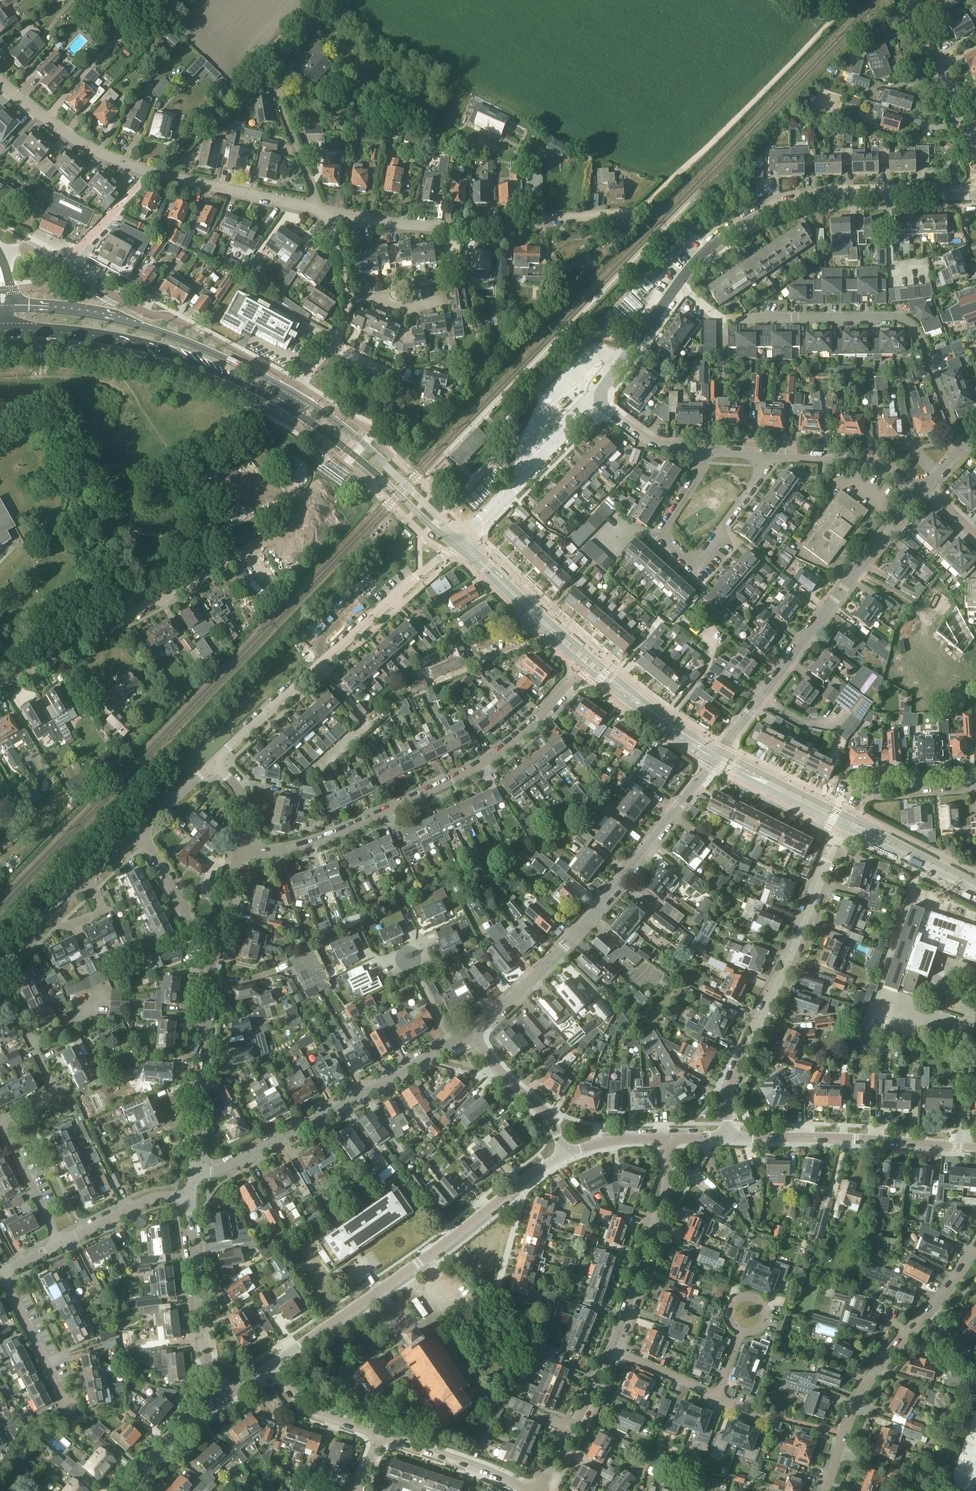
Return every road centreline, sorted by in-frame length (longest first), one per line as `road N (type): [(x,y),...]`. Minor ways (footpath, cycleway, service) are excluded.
road 1 (primary): [(721,751),(607,672),(376,455),(294,393)]
road 2 (residential): [(239,854),(322,842),(481,767),(567,684),(593,674)]
road 3 (residential): [(677,286),(721,320),(901,319),(917,330),(964,444)]
road 4 (residential): [(266,1372),(568,1151)]
road 5 (residential): [(469,1036),(564,945),(712,762)]
road 6 (residential): [(314,207),(92,150),(0,80)]
road 7 (residential): [(721,751),(922,488)]
road 8 (residential): [(728,1137),(728,1090),(839,832)]
road 9 (residential): [(677,286),(709,248),(773,210),(812,199),(975,193)]
road 10 (residential): [(215,763),(455,546)]
road 11 (residential): [(193,1174),(226,1170),(469,1036)]
road 12 (residential): [(328,213),(438,225),(635,214)]
road 13 (track): [(635,214),(853,0)]
road 14 (primary): [(294,393),(152,329),(12,309)]
road 15 (primary): [(2,330),(149,346),(285,405)]
road 16 (residential): [(60,1243),(0,1123),(53,1098),(11,1007)]
road 17 (residential): [(828,1490),(860,1392),(975,1253)]
road 18 (residential): [(702,451),(655,537),(694,568),(769,456)]
road 19 (residential): [(0,683),(239,553)]
road 20 (residential): [(975,1147),(728,1137)]
road 21 (residential): [(193,1174),(218,932)]
road 22 (primary): [(285,405),(349,449),(455,546)]
road 23 (residential): [(610,1350),(665,1184),(667,1138)]
road 24 (residential): [(224,1397),(208,1368),(188,1198)]
road 25 (primary): [(455,546),(593,674)]
road 26 (residential): [(531,1490),(381,1436)]
road 27 (residential): [(769,456),(859,460),(922,488)]
road 28 (residential): [(540,1490),(610,1350)]
road 29 (residential): [(975,153),(914,10)]
road 30 (residential): [(568,1151),(548,1119),(506,1084),(469,1036)]
road 31 (primary): [(841,827),(975,894)]
road 32 (primary): [(593,674),(712,762)]
road 33 (primary): [(712,762),(841,827)]
road 34 (primary): [(975,882),(847,816)]
road 35 (primary): [(847,816),(721,751)]
road 36 (residential): [(595,400),(677,286)]
road 37 (residential): [(188,1198),(154,1197),(60,1243)]
road 38 (residential): [(127,1490),(184,1428),(224,1397)]
road 39 (residential): [(381,1436),(313,1414),(266,1372)]
road 40 (residential): [(851,809),(860,793),(975,784)]
road 41 (residential): [(218,932),(190,923),(141,835)]
road 42 (residential): [(178,319),(149,314),(61,267)]
road 43 (residential): [(314,207),(279,84)]
road 44 (residential): [(595,400),(649,442),(702,451)]

